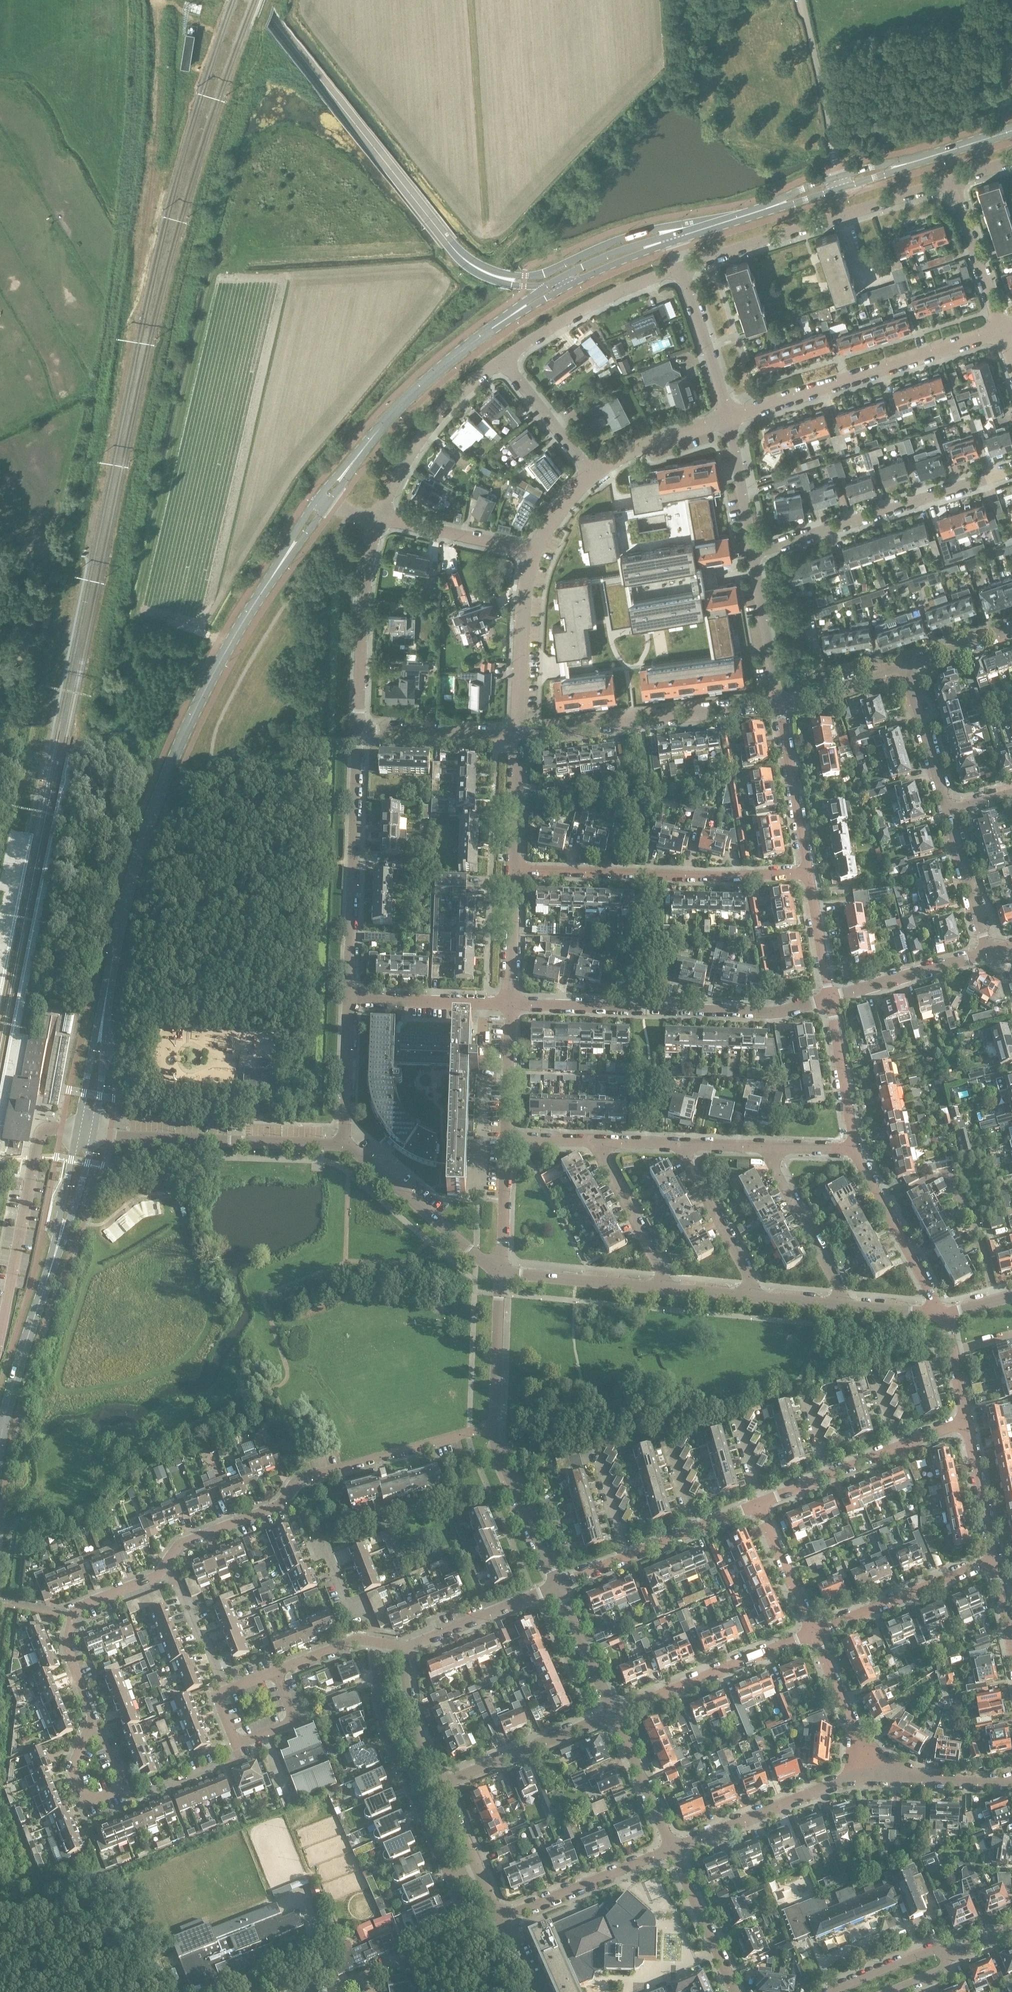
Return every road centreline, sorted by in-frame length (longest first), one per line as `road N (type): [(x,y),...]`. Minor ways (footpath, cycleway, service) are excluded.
road 1 (tertiary): [(105,1000),(141,847),(186,730),(239,629),(323,501)]
road 2 (residential): [(168,1568),(176,1550),(282,1501),(311,1476),(490,1431)]
road 3 (residential): [(508,1005),(775,1013),(829,998)]
road 4 (residential): [(513,871),(737,880),(809,874)]
road 5 (residential): [(728,416),(1003,328)]
road 6 (residential): [(683,270),(952,181)]
road 7 (residential): [(475,1865),(448,1877),(382,1724),(374,1641)]
road 8 (residential): [(349,1002),(360,726)]
road 9 (residential): [(754,554),(1011,472)]
road 10 (residential): [(519,732),(778,702)]
road 11 (residential): [(346,1145),(92,1135)]
road 12 (unclassified): [(76,1132),(39,1129),(0,1342)]
road 13 (tertiary): [(323,501),(391,417),(499,324)]
road 14 (residential): [(91,1732),(69,1649),(75,1612),(168,1568)]
road 15 (residential): [(870,1769),(672,1851)]
road 16 (residential): [(615,1715),(813,1633)]
road 17 (residential): [(360,726),(363,597),(379,516)]
road 18 (residential): [(884,1206),(945,1172),(979,1236),(996,1302)]
road 19 (residential): [(379,516),(427,429),(505,358)]
road 20 (residential): [(505,358),(582,311),(683,270)]
road 21 (residential): [(499,1271),(346,1145)]
road 22 (tertiary): [(674,239),(583,267),(499,324)]
road 23 (residential): [(813,1633),(994,1558)]
road 24 (tertiary): [(499,324),(674,239)]
road 25 (tertiary): [(0,1441),(54,1257)]
road 26 (residential): [(440,1786),(615,1715)]
road 27 (residential): [(500,1919),(672,1851)]
road 28 (residential): [(519,732),(524,591),(535,551)]
road 29 (unclassified): [(837,177),(803,0)]
road 30 (residential): [(844,1306),(764,1146)]
road 31 (residential): [(809,874),(778,702)]
road 32 (residential): [(760,1298),(678,1144)]
road 33 (residential): [(557,1586),(490,1431)]
road 34 (residential): [(829,998),(990,950)]
road 35 (residential): [(666,1288),(499,1271)]
road 36 (residential): [(666,1288),(593,1141)]
road 37 (residential): [(404,1645),(557,1586)]
road 38 (residential): [(490,1431),(499,1271)]
road 39 (residential): [(535,551),(379,516)]
road 40 (residential): [(360,726),(519,732)]
road 41 (residential): [(508,1005),(349,1002)]
road 42 (residential): [(1003,328),(952,181)]
road 43 (residential): [(854,1150),(829,998)]
road 44 (residential): [(736,1991),(672,1851)]
road 45 (residential): [(728,416),(683,270)]
road 46 (residential): [(948,809),(907,662)]
road 47 (residential): [(778,702),(754,554)]
road 48 (residential): [(591,474),(728,416)]
road 49 (residential): [(672,1851),(615,1715)]
road 50 (residential): [(870,1769),(813,1633)]
road 51 (residential): [(440,1786),(409,1712),(404,1645)]
road 52 (residential): [(990,950),(948,809)]
road 53 (residential): [(505,358),(591,474)]
road 54 (residential): [(346,1145),(349,1002)]
road 55 (residential): [(123,1786),(133,1798),(239,1756),(235,1744)]
road 56 (residential): [(1011,1786),(870,1769)]
road 57 (residential): [(994,1558),(966,1419)]
road 58 (residential): [(615,1715),(557,1586)]
road 59 (residential): [(754,554),(728,416)]
road 60 (residential): [(813,1633),(758,1504)]
road 61 (residential): [(513,871),(519,732)]
road 62 (residential): [(226,1691),(168,1568)]
road 63 (tertiary): [(92,1135),(105,1000)]
road 64 (tertiary): [(105,1000),(76,1132)]
road 65 (residential): [(778,702),(907,662)]
road 66 (residential): [(508,1005),(513,871)]
road 67 (residential): [(499,1271),(506,1138)]
road 68 (residential): [(506,1138),(508,1005)]
road 69 (tertiary): [(54,1257),(92,1135)]
road 70 (tertiary): [(76,1132),(54,1257)]
road 71 (residential): [(829,998),(809,874)]
road 72 (residential): [(946,1957),(934,1950),(832,1991)]
road 73 (residential): [(938,1314),(884,1206)]
road 74 (residential): [(374,1641),(366,1608),(342,1594),(323,1539)]

